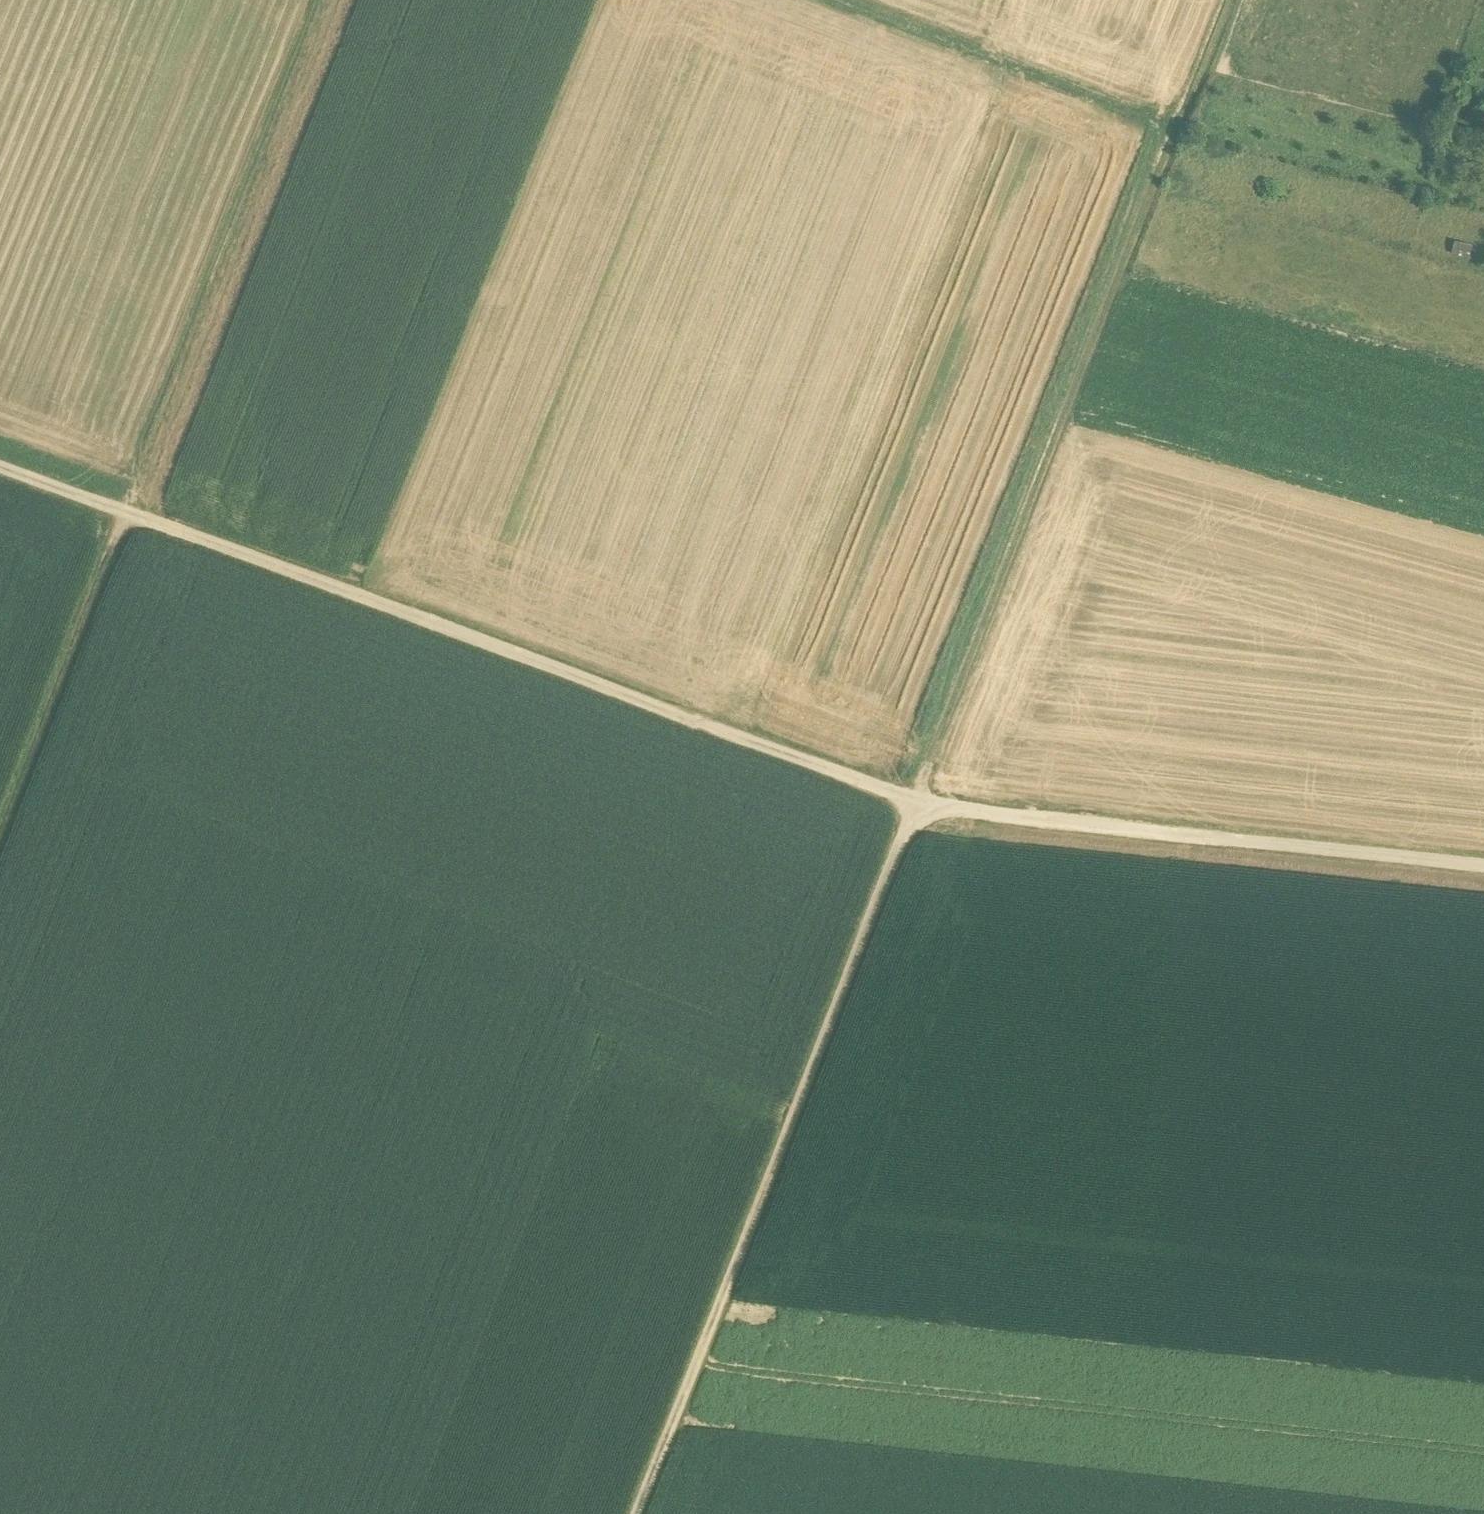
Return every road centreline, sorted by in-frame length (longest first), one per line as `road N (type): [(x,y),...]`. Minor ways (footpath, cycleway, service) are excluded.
road 1 (track): [(0,471),(915,808)]
road 2 (track): [(0,842),(328,0)]
road 3 (track): [(915,808),(635,1513)]
road 4 (track): [(1174,128),(1117,327),(982,666),(915,808)]
road 5 (track): [(915,808),(1483,877)]
road 6 (track): [(837,0),(1174,128),(1225,0)]

